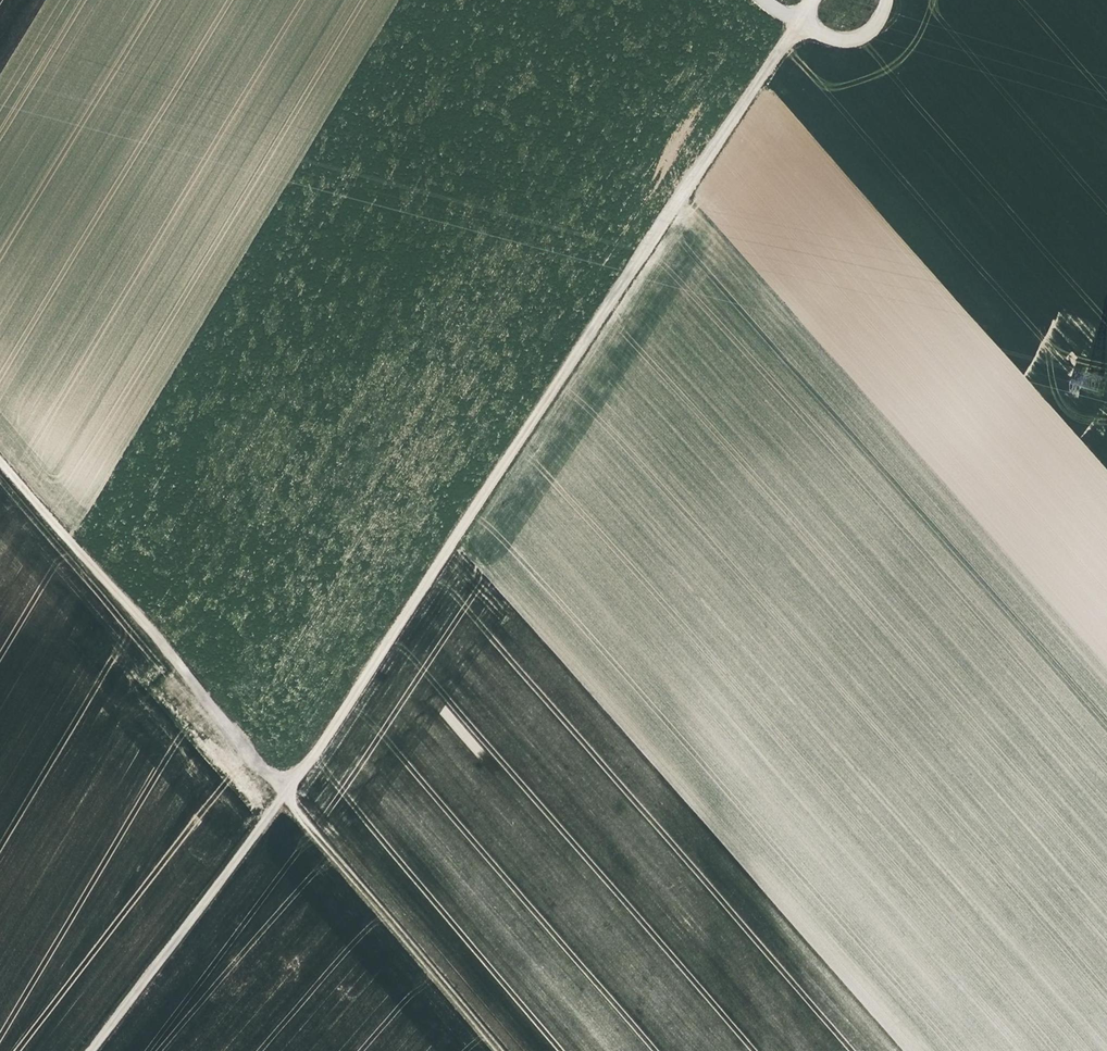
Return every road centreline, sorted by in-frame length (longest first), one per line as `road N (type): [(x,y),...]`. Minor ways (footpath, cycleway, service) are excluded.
road 1 (unclassified): [(279,796),(812,0)]
road 2 (track): [(498,1050),(279,796)]
road 3 (unclassified): [(80,1050),(279,796)]
road 4 (track): [(0,461),(171,664)]
road 5 (unclassified): [(171,664),(279,796)]
road 6 (track): [(886,0),(865,41),(834,39),(765,0)]

